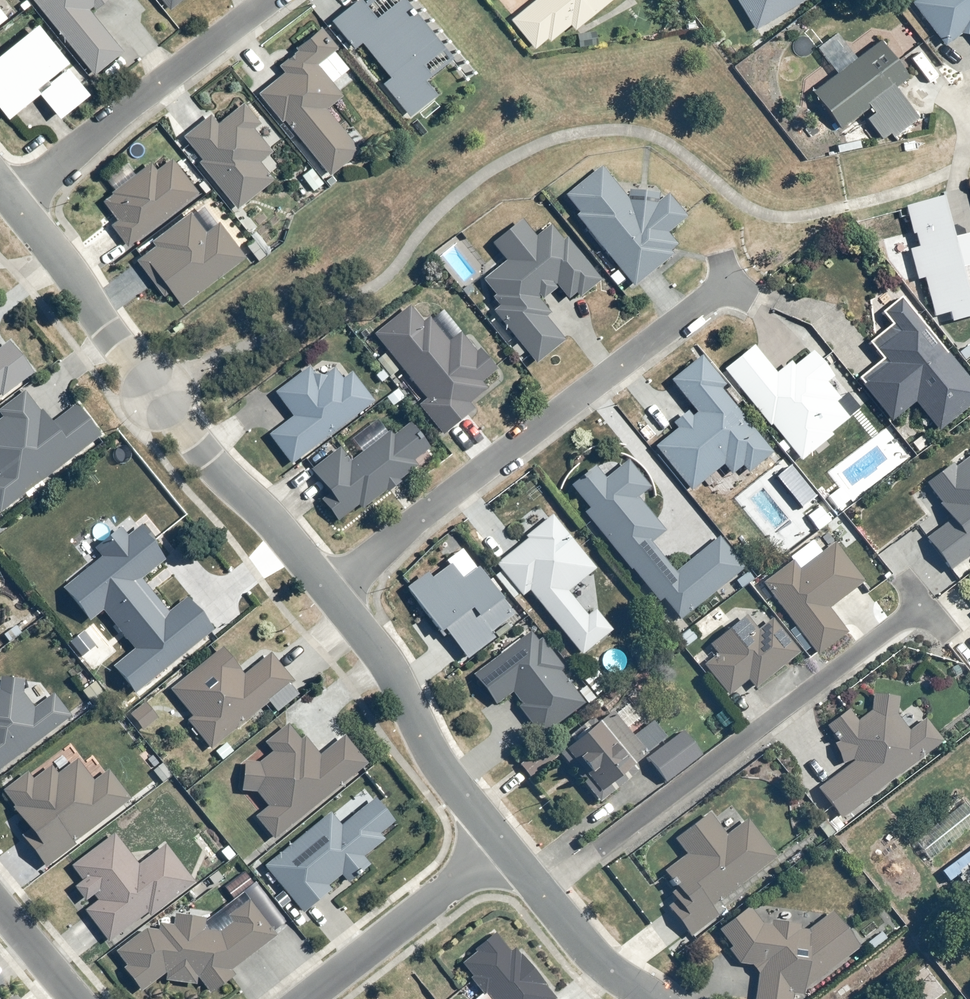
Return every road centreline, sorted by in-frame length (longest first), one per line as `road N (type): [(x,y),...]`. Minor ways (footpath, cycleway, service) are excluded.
road 1 (residential): [(730,282),(331,593)]
road 2 (residential): [(331,593),(160,401),(14,204)]
road 3 (residential): [(544,895),(921,606)]
road 4 (residential): [(271,0),(14,204)]
road 5 (residential): [(501,842),(443,774),(383,658),(331,593)]
road 6 (residential): [(303,998),(501,842)]
road 7 (residential): [(656,998),(591,954),(544,895)]
road 8 (residential): [(0,904),(75,998)]

